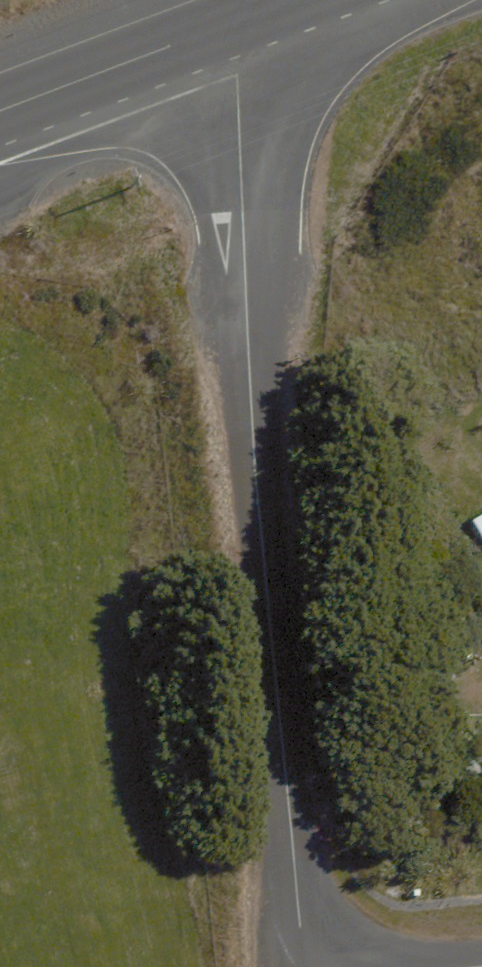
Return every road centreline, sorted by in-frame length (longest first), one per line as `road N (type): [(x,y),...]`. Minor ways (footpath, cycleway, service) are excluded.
road 1 (residential): [(306,966),(251,453),(240,71),(225,26)]
road 2 (primary): [(225,26),(0,111)]

